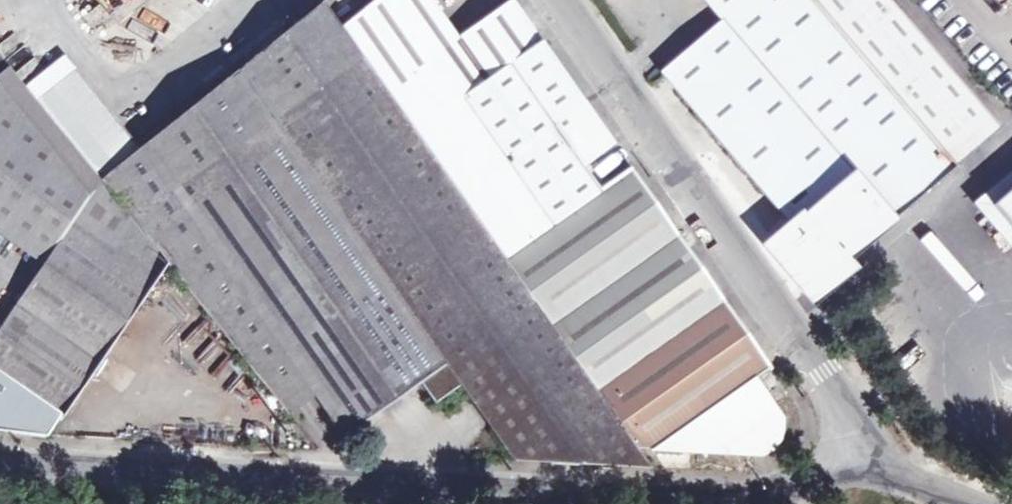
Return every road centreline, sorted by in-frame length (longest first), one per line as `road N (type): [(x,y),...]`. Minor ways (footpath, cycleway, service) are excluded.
road 1 (residential): [(0,461),(741,503)]
road 2 (residential): [(553,0),(822,374),(875,466)]

